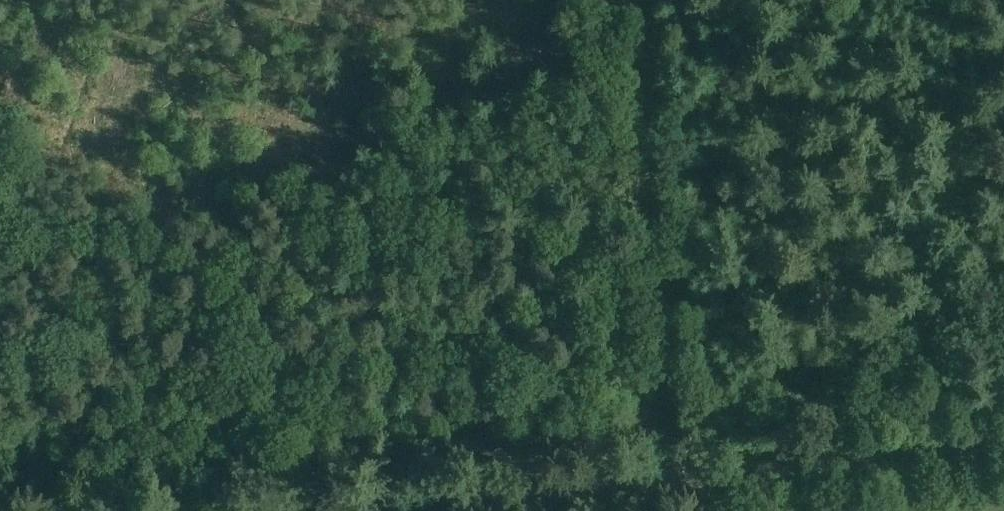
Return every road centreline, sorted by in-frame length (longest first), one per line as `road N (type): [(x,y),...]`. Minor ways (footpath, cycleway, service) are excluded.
road 1 (unclassified): [(1003,446),(316,510)]
road 2 (track): [(20,0),(225,52),(596,0)]
road 3 (track): [(650,2),(664,238),(692,476)]

